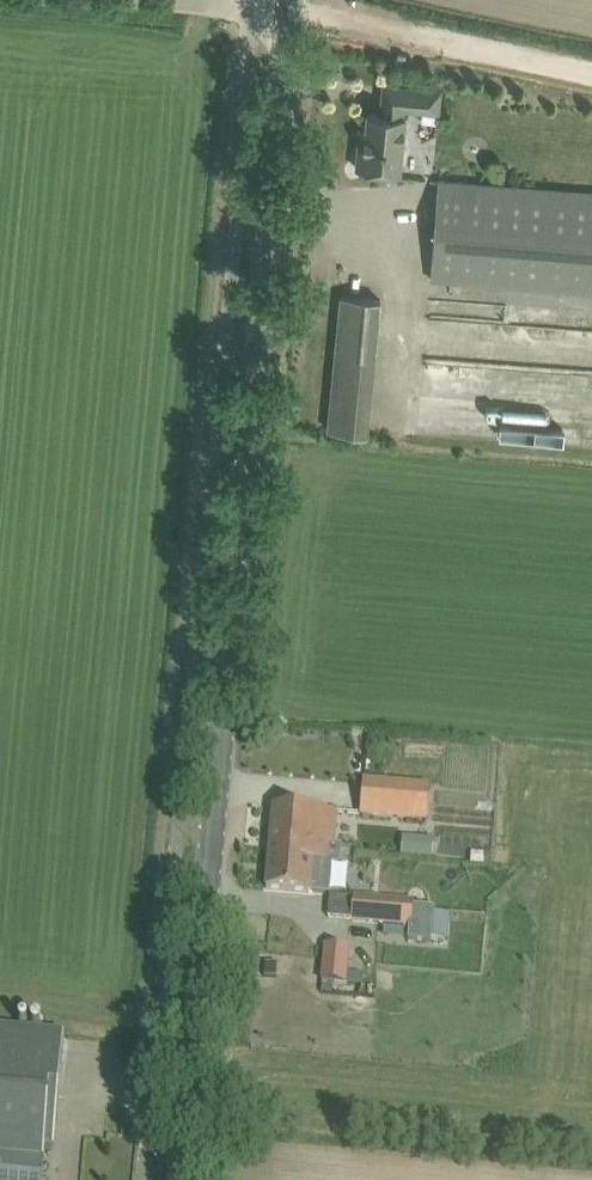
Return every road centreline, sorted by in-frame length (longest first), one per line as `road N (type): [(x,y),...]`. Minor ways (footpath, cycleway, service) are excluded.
road 1 (tertiary): [(176,1179),(288,14)]
road 2 (track): [(591,69),(322,12),(288,14)]
road 3 (unclassified): [(114,0),(288,14)]

